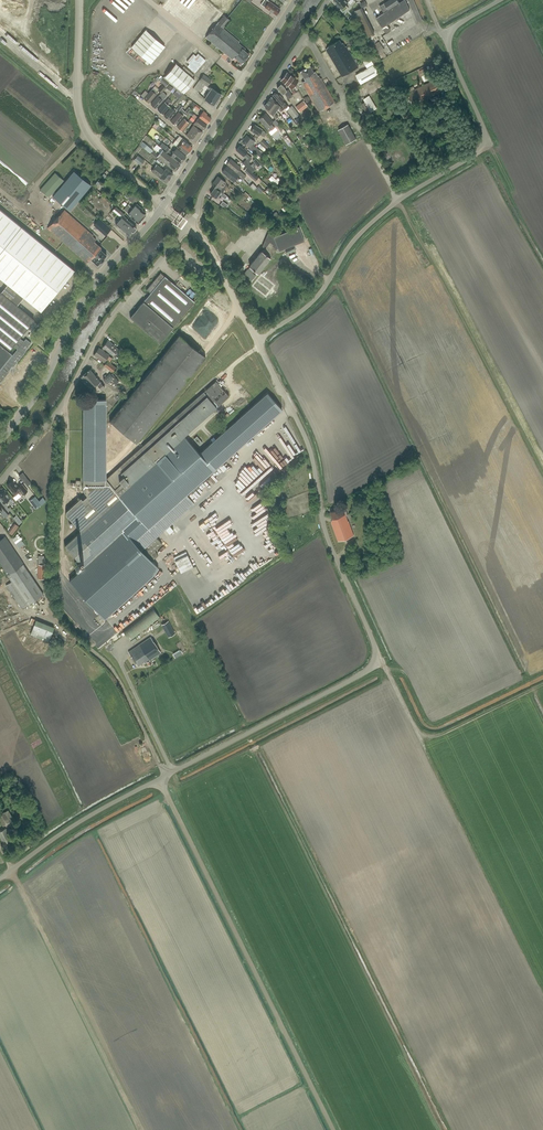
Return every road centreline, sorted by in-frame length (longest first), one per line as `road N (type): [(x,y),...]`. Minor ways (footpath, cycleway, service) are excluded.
road 1 (unclassified): [(159,779),(381,664),(326,537),(304,435),(256,338)]
road 2 (unclassified): [(256,338),(313,302),(373,221),(487,145),(445,37),(499,0)]
road 3 (unclassified): [(332,1129),(159,779)]
road 4 (track): [(381,664),(542,990)]
road 5 (unclassified): [(0,485),(70,396),(113,316),(188,226)]
road 6 (track): [(542,470),(399,200)]
road 7 (tertiary): [(0,443),(53,375),(95,283),(162,207)]
road 8 (residential): [(188,226),(328,0)]
road 9 (tertiary): [(162,207),(98,146),(81,119),(80,0)]
road 10 (unclassified): [(0,880),(159,779)]
road 11 (tertiary): [(200,150),(295,0)]
road 12 (unclassified): [(256,338),(207,243),(188,226)]
road 13 (track): [(424,744),(542,685)]

